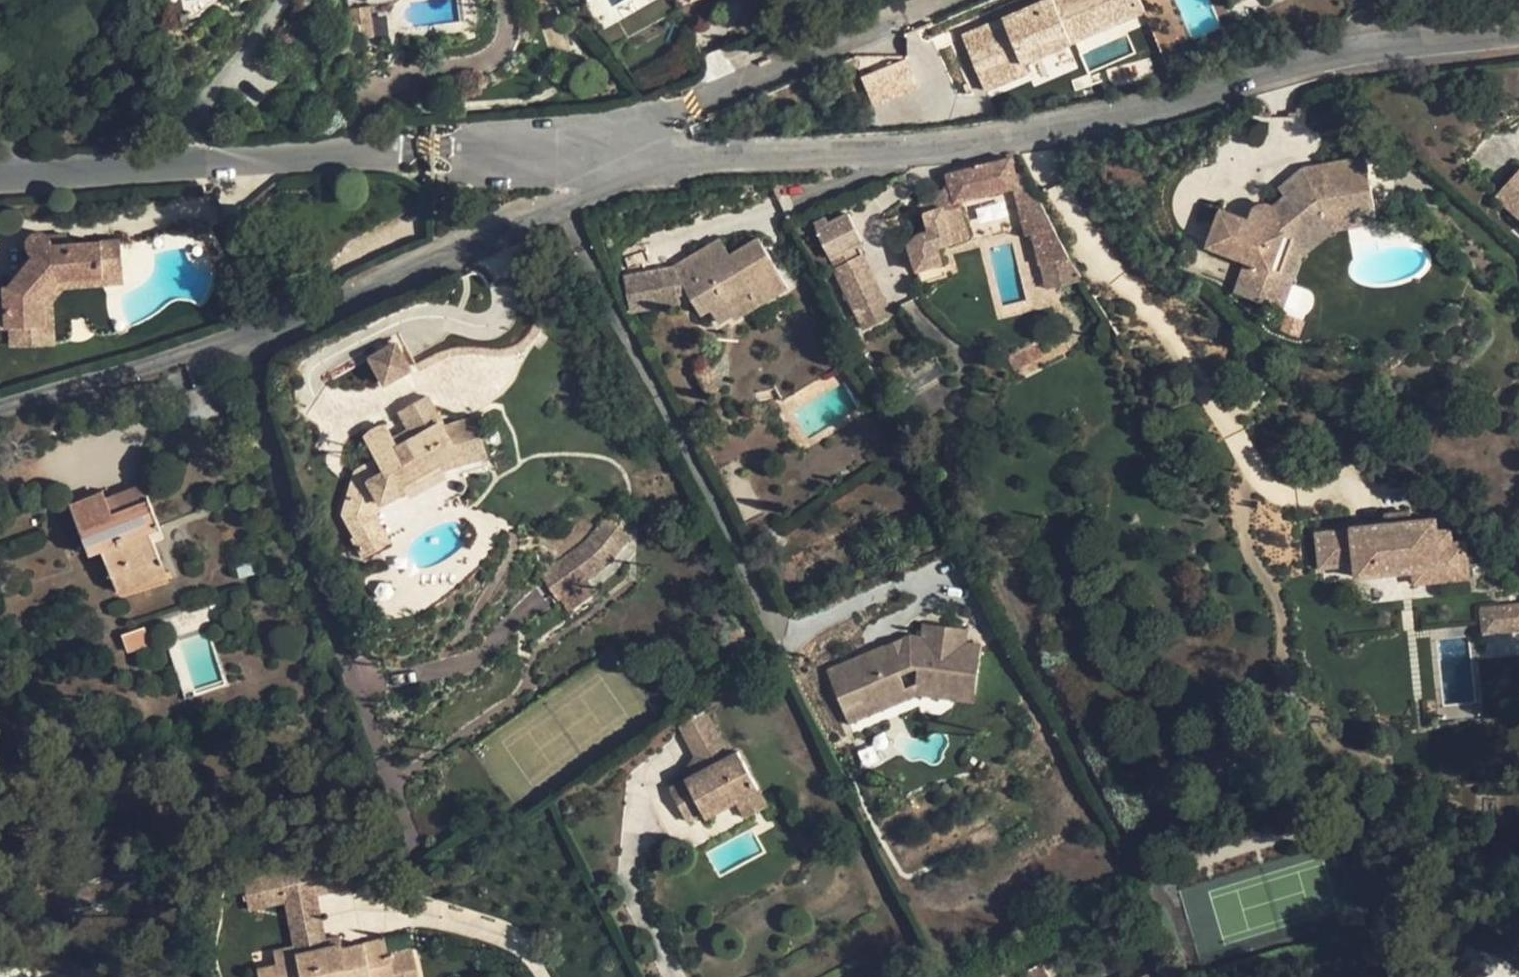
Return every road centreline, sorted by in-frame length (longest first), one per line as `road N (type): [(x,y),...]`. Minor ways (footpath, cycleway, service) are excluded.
road 1 (residential): [(1518,29),(1296,68),(1046,136),(619,157)]
road 2 (residential): [(0,411),(251,345),(559,208),(597,186),(619,157)]
road 3 (residential): [(619,157),(430,154),(0,185)]
road 4 (unclassified): [(929,0),(632,133),(619,157)]

